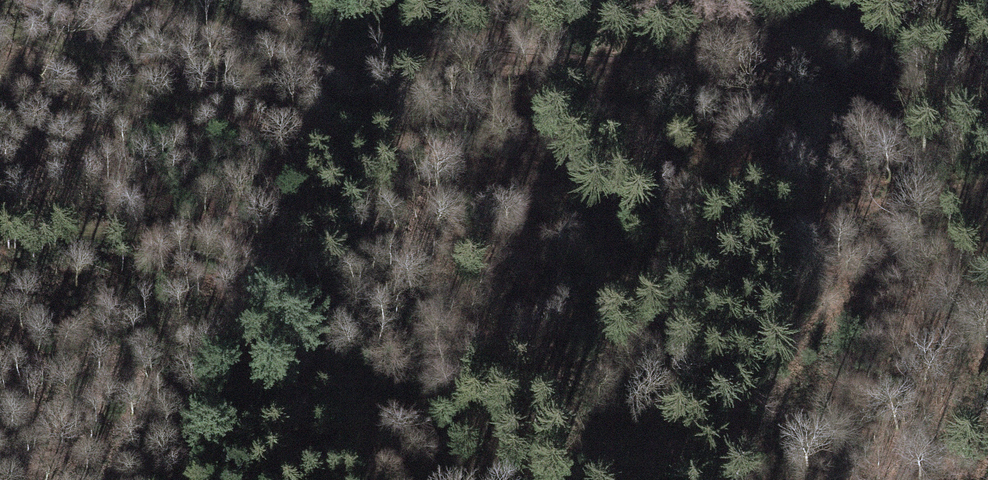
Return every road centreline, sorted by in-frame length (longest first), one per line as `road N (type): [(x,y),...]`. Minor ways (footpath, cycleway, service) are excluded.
road 1 (track): [(67,50),(207,113),(490,164),(558,210),(599,268),(666,295),(787,218),(987,182)]
road 2 (track): [(908,0),(728,57),(602,60),(437,43),(273,56),(130,0)]
road 3 (track): [(354,479),(340,454),(337,362),(282,283),(227,253),(0,216)]

